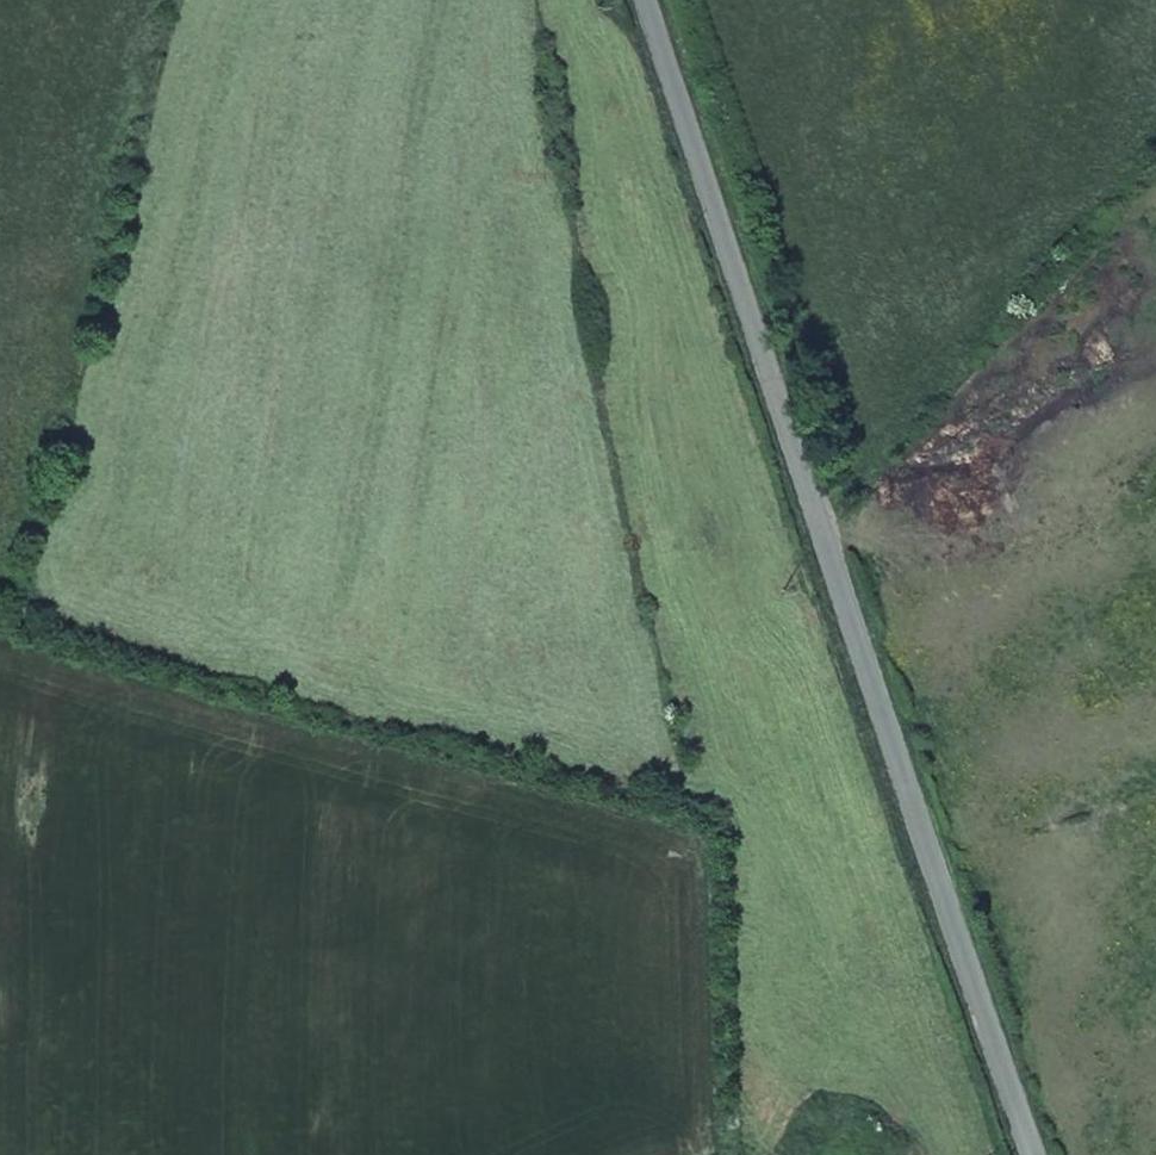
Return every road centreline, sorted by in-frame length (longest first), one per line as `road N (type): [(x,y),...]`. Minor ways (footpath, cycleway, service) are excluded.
road 1 (residential): [(1033,1154),(646,0)]

